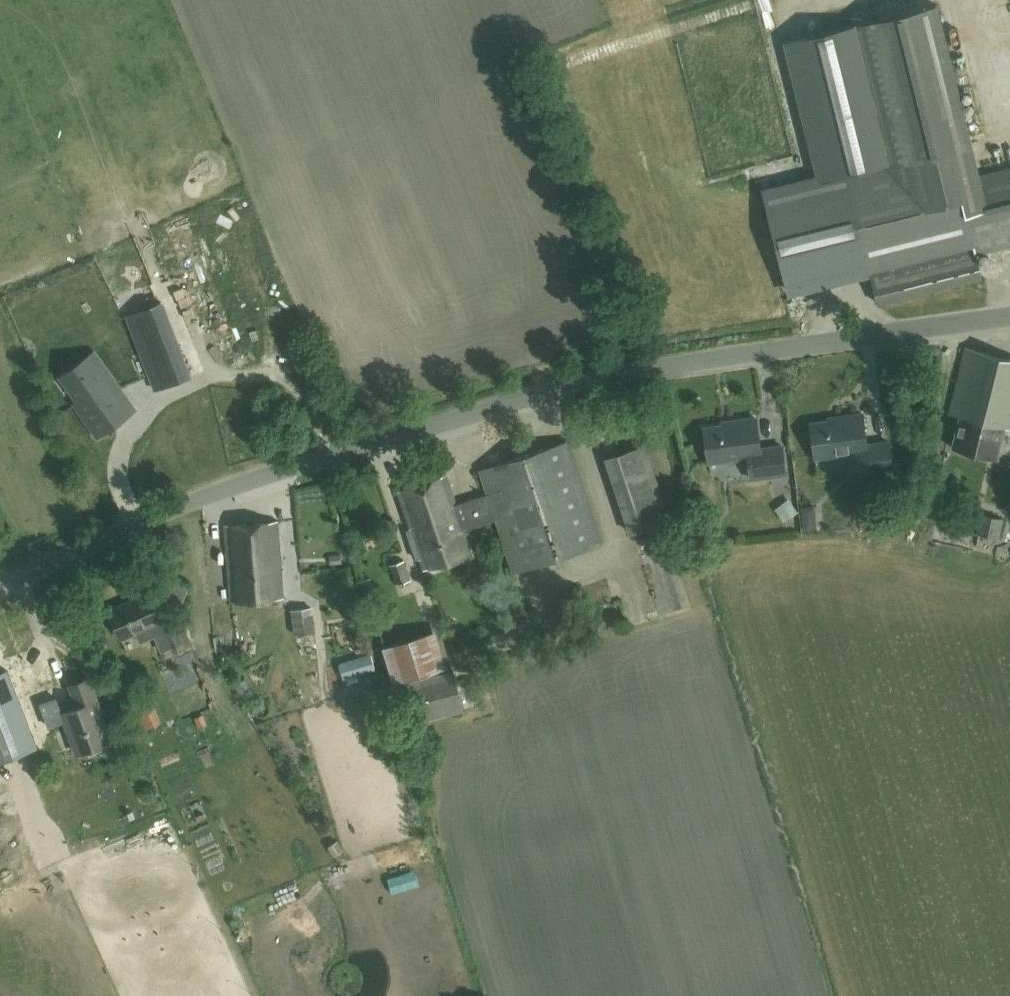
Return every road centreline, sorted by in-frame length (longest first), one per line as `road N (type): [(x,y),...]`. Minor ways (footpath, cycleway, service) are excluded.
road 1 (unclassified): [(0,588),(276,470),(676,363),(1009,316)]

